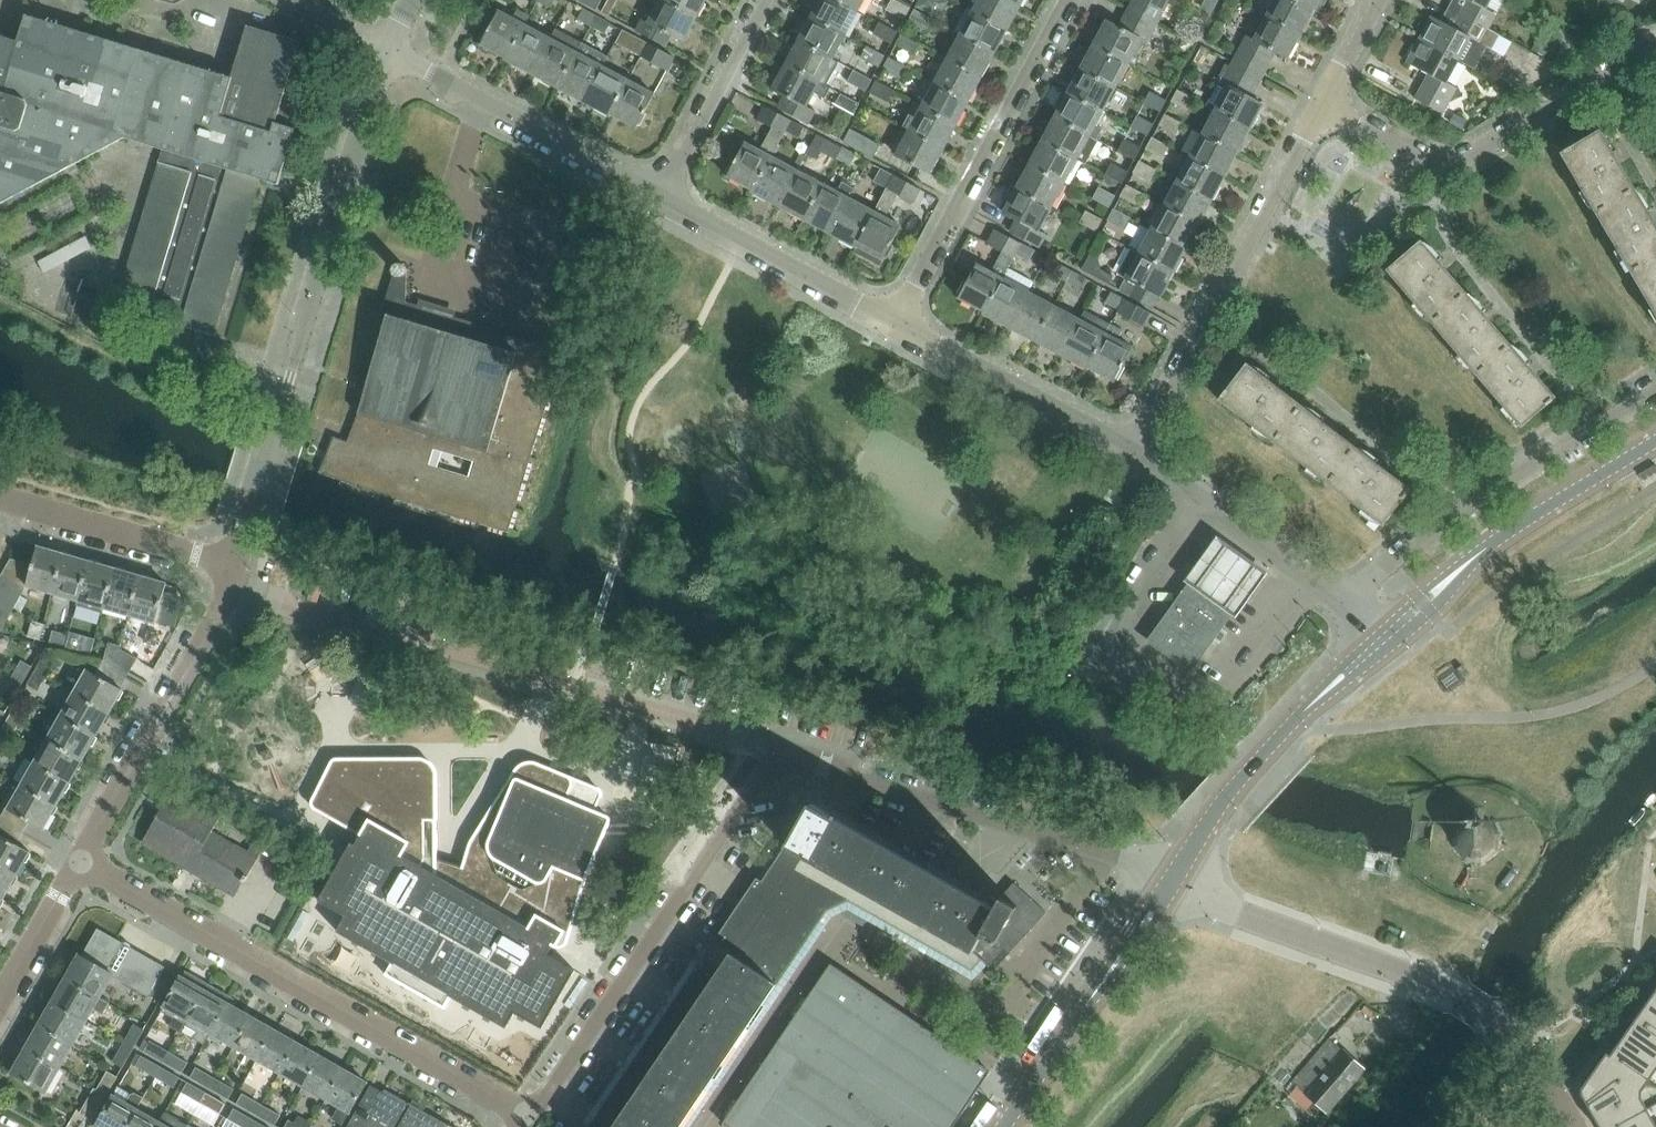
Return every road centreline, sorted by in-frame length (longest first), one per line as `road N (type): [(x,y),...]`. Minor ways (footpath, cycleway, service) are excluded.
road 1 (residential): [(233,569),(383,44)]
road 2 (residential): [(530,1117),(83,862)]
road 3 (residential): [(1574,1126),(1520,1046),(1460,997),(1172,881)]
road 4 (residential): [(530,1117),(779,748)]
road 5 (residential): [(1172,881),(1117,855),(779,748)]
road 6 (residential): [(1321,98),(1124,443)]
road 7 (residential): [(1321,98),(1405,142),(1447,143),(1655,27)]
road 8 (residential): [(901,320),(1067,0)]
road 9 (tertiary): [(1383,637),(1576,491),(1655,441)]
road 10 (tertiary): [(1172,881),(1237,785),(1383,637)]
road 11 (residential): [(1383,637),(1124,443)]
road 12 (residential): [(661,194),(383,44)]
road 13 (residential): [(83,862),(229,582)]
road 14 (tertiary): [(1005,1126),(1172,881)]
road 15 (residential): [(901,320),(661,194)]
road 16 (residential): [(1124,443),(901,320)]
road 17 (residential): [(0,499),(233,569)]
road 18 (residential): [(779,748),(567,684)]
road 19 (residential): [(440,646),(229,582)]
road 20 (residential): [(765,0),(661,194)]
road 21 (residential): [(0,1010),(83,862)]

